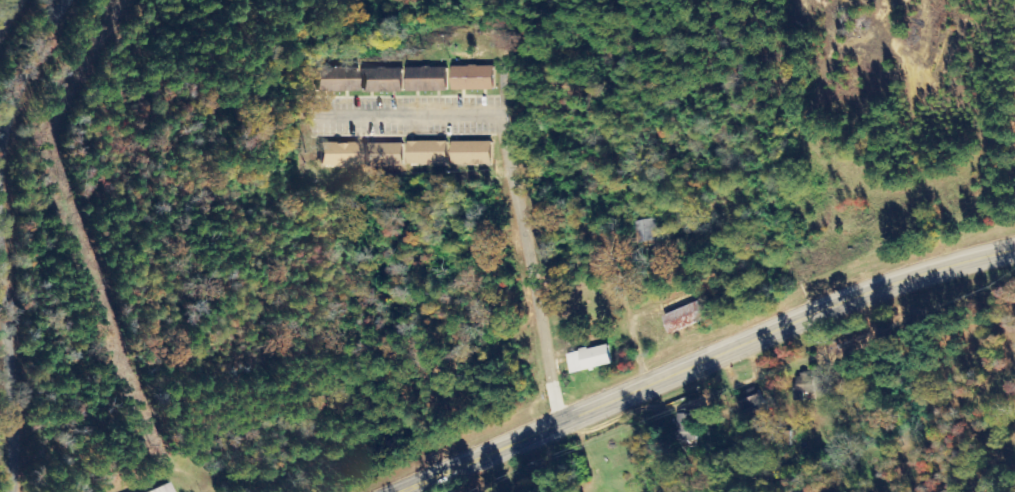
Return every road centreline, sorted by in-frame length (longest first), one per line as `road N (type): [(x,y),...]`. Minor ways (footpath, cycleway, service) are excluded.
road 1 (tertiary): [(393,491),(837,304),(1014,249)]
road 2 (residential): [(588,408),(483,138),(435,121),(378,127),(288,170)]
road 3 (residential): [(0,256),(11,411),(4,491)]
road 4 (residential): [(70,0),(16,116),(0,216)]

